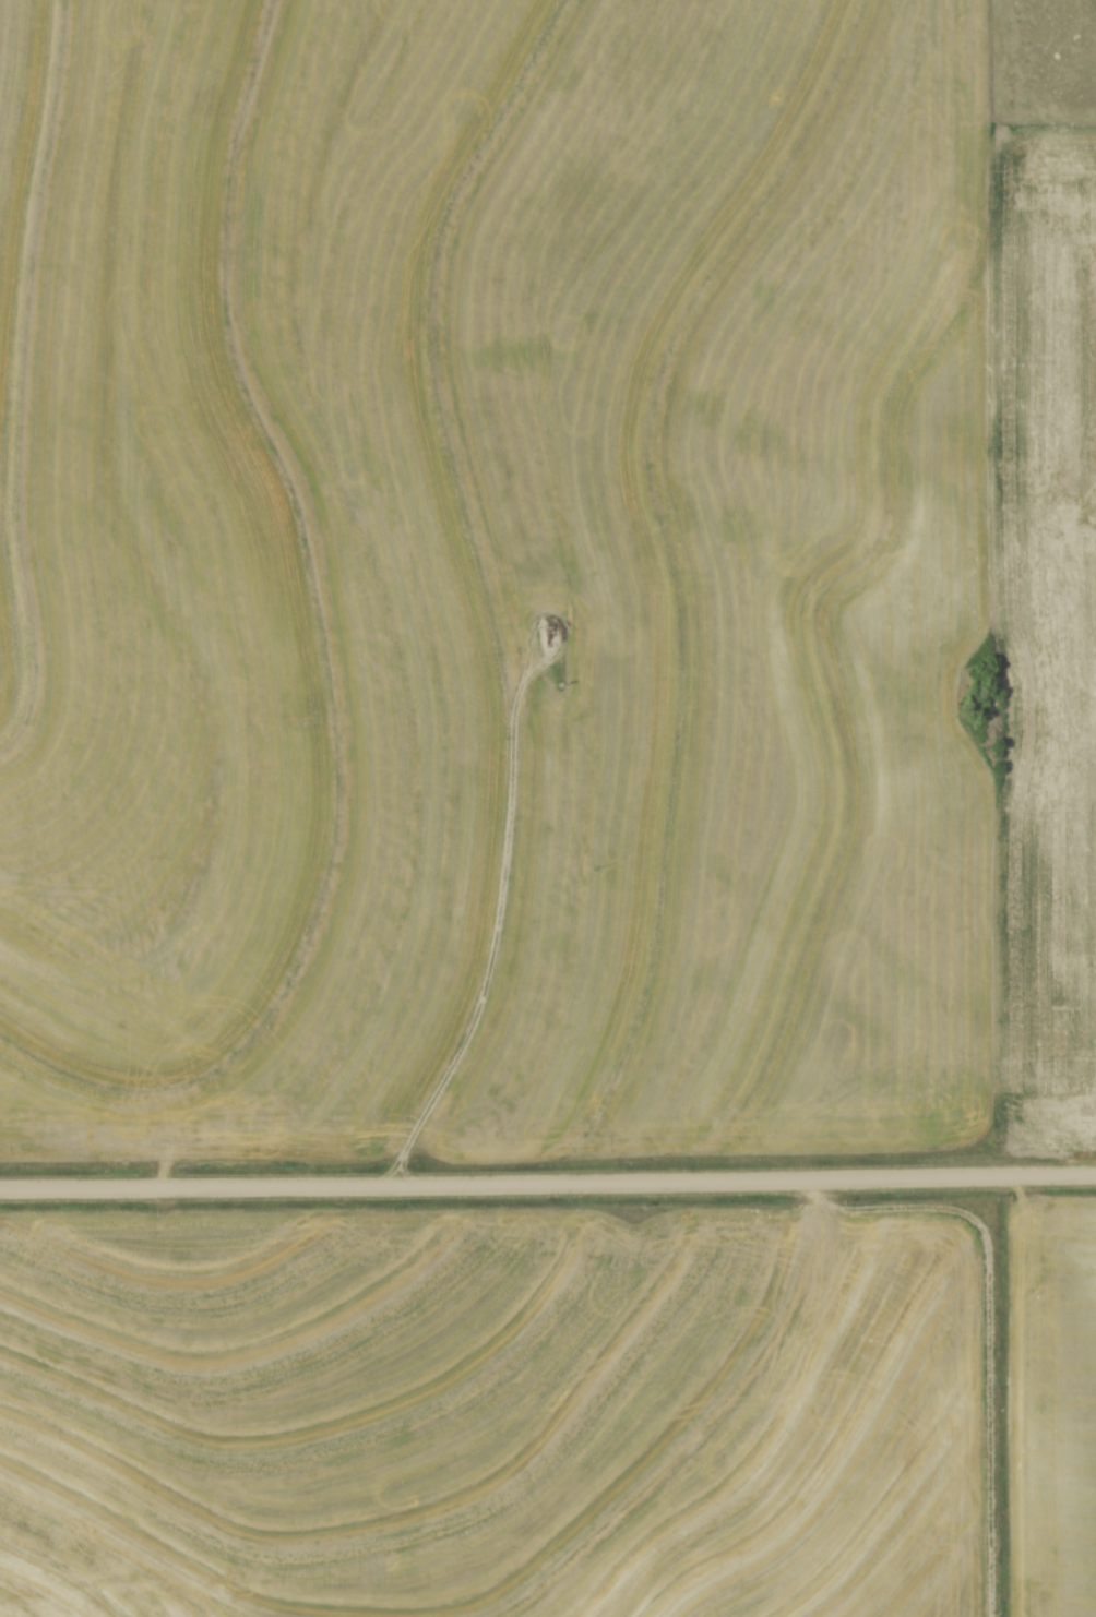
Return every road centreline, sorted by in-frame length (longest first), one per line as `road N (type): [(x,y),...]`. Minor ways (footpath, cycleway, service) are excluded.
road 1 (residential): [(0,1187),(1095,1170)]

